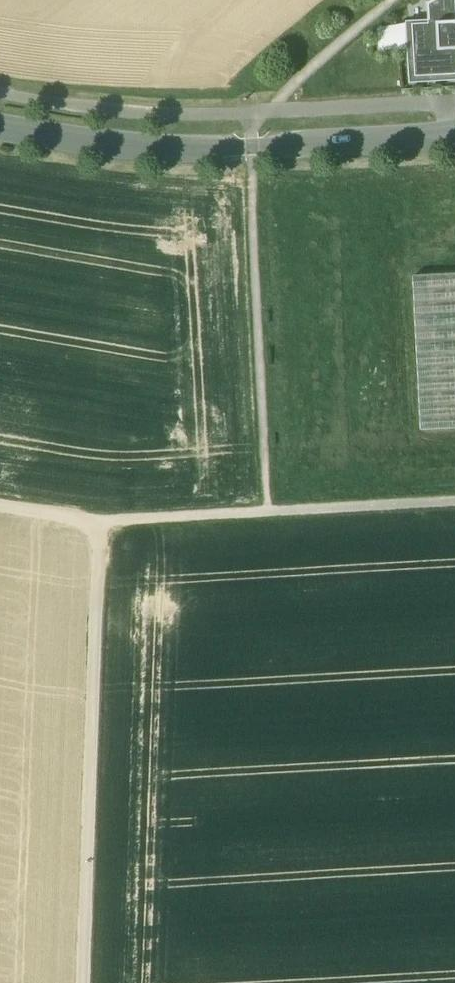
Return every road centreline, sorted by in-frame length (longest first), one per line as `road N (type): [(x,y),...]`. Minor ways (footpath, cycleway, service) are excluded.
road 1 (track): [(94,524),(82,982)]
road 2 (track): [(0,507),(94,524),(454,503)]
road 3 (unclassified): [(0,130),(145,148),(251,148)]
road 4 (residential): [(251,148),(454,135)]

